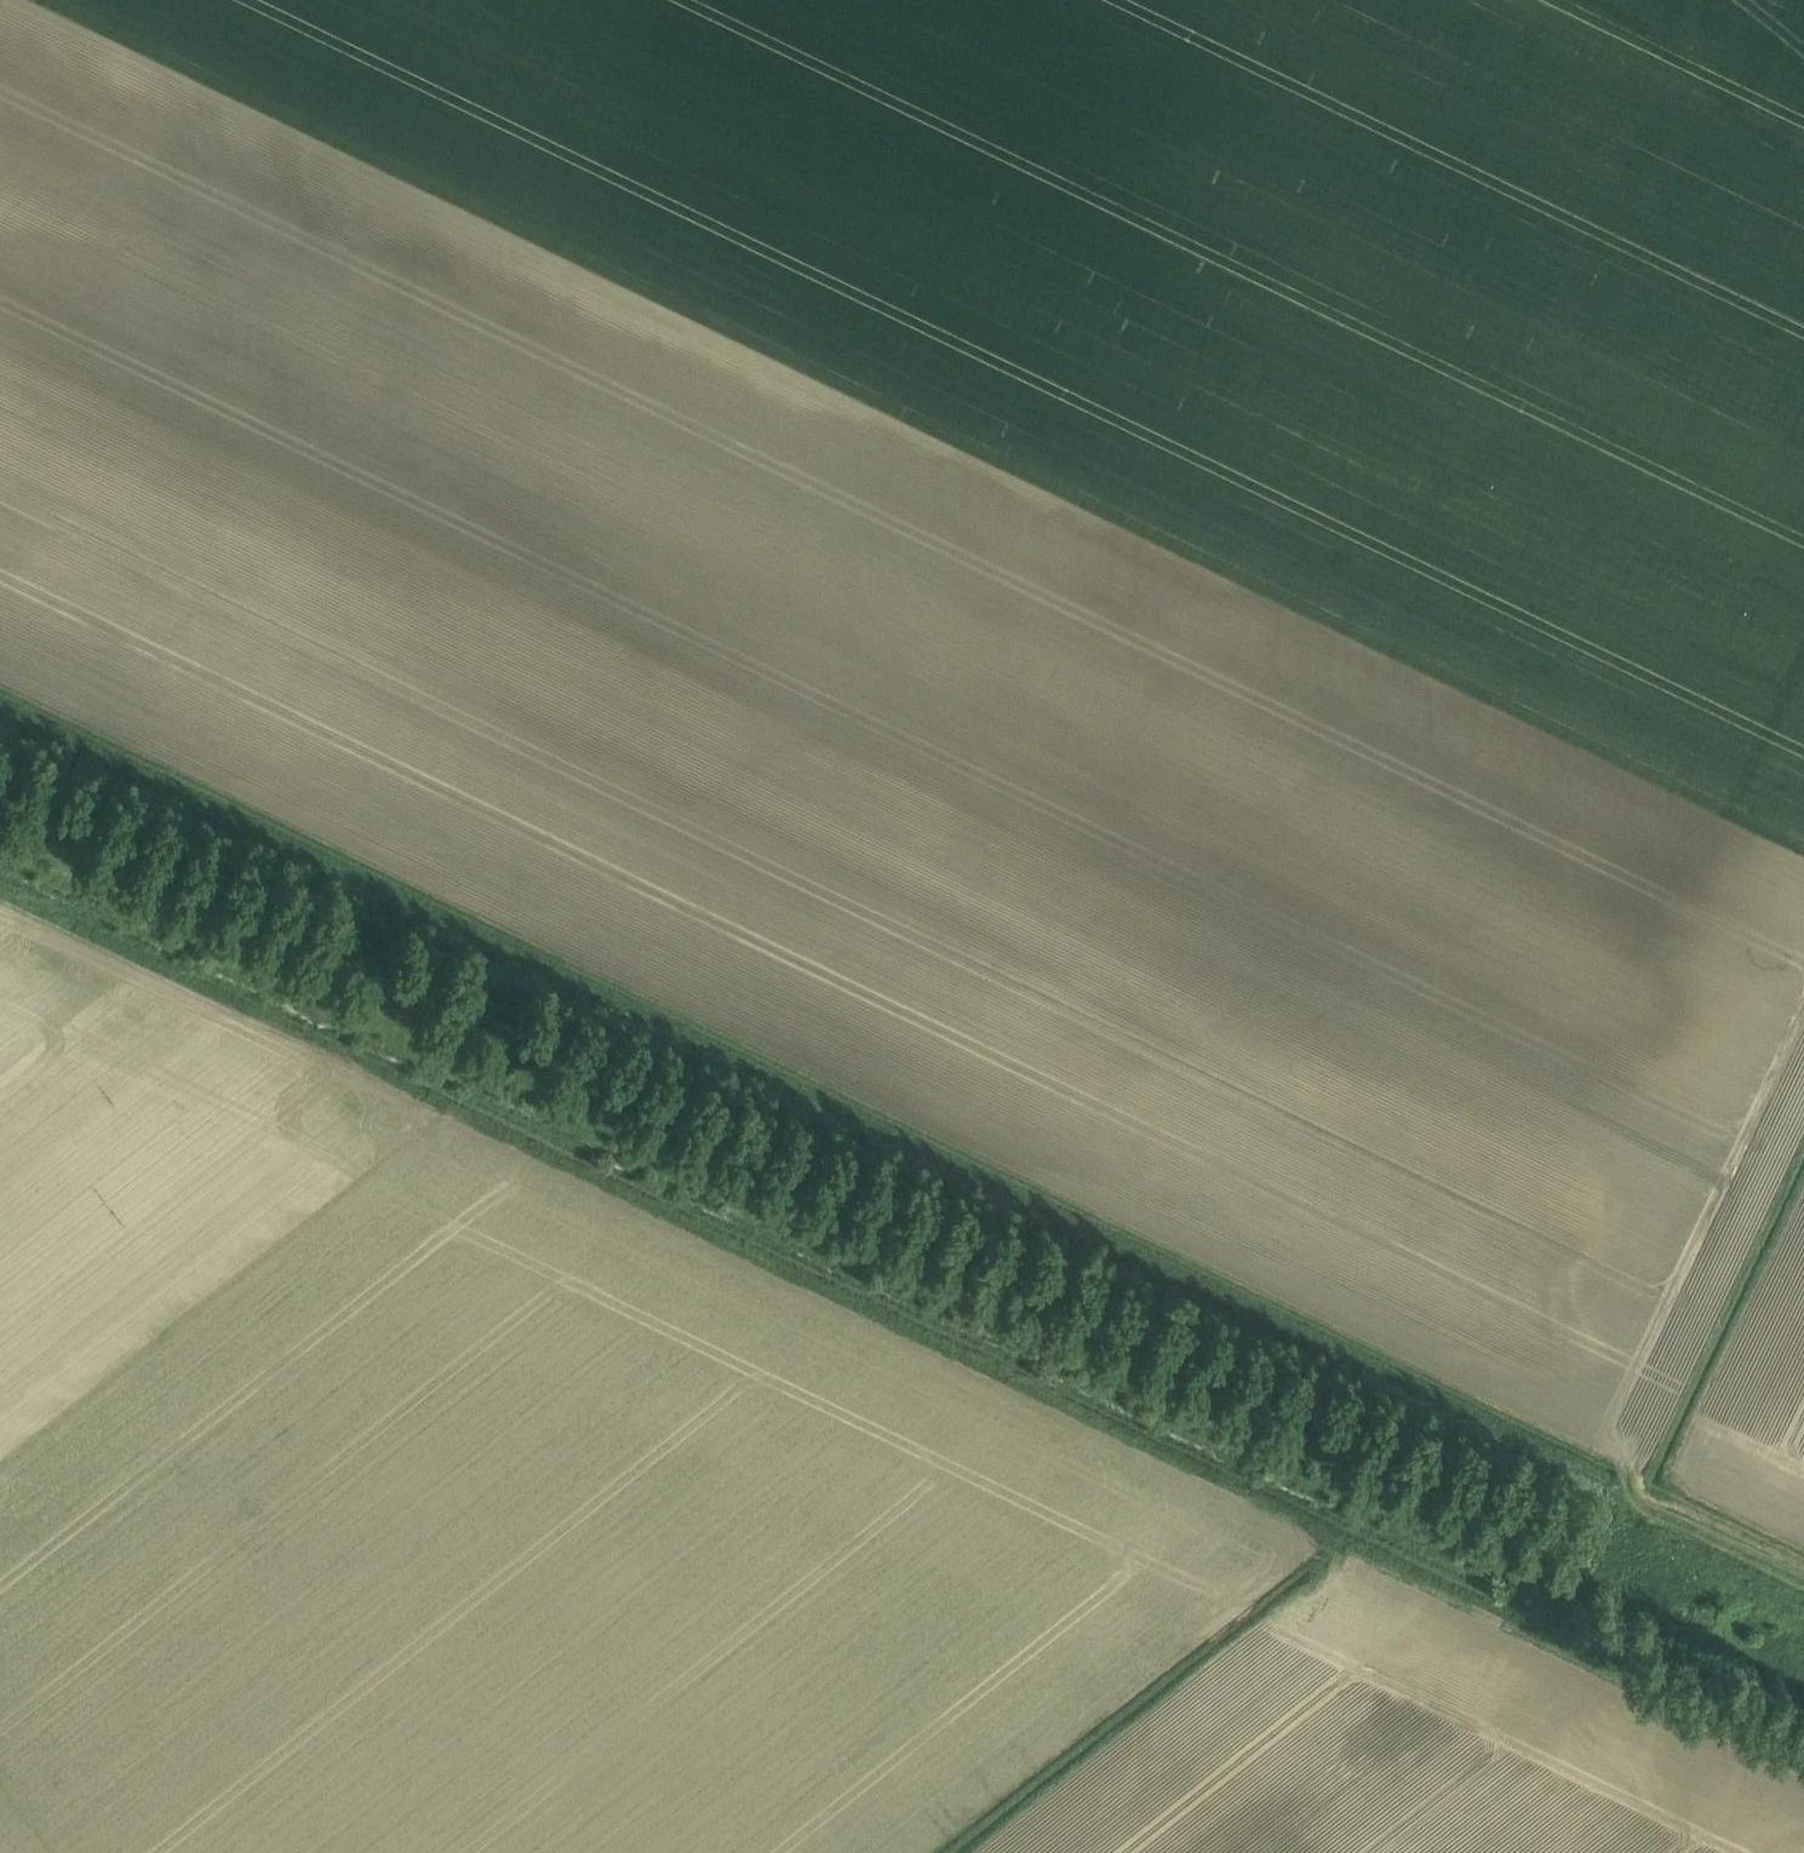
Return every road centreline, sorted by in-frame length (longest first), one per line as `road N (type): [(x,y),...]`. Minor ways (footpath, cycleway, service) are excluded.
road 1 (track): [(1803,1589),(1628,1503)]

